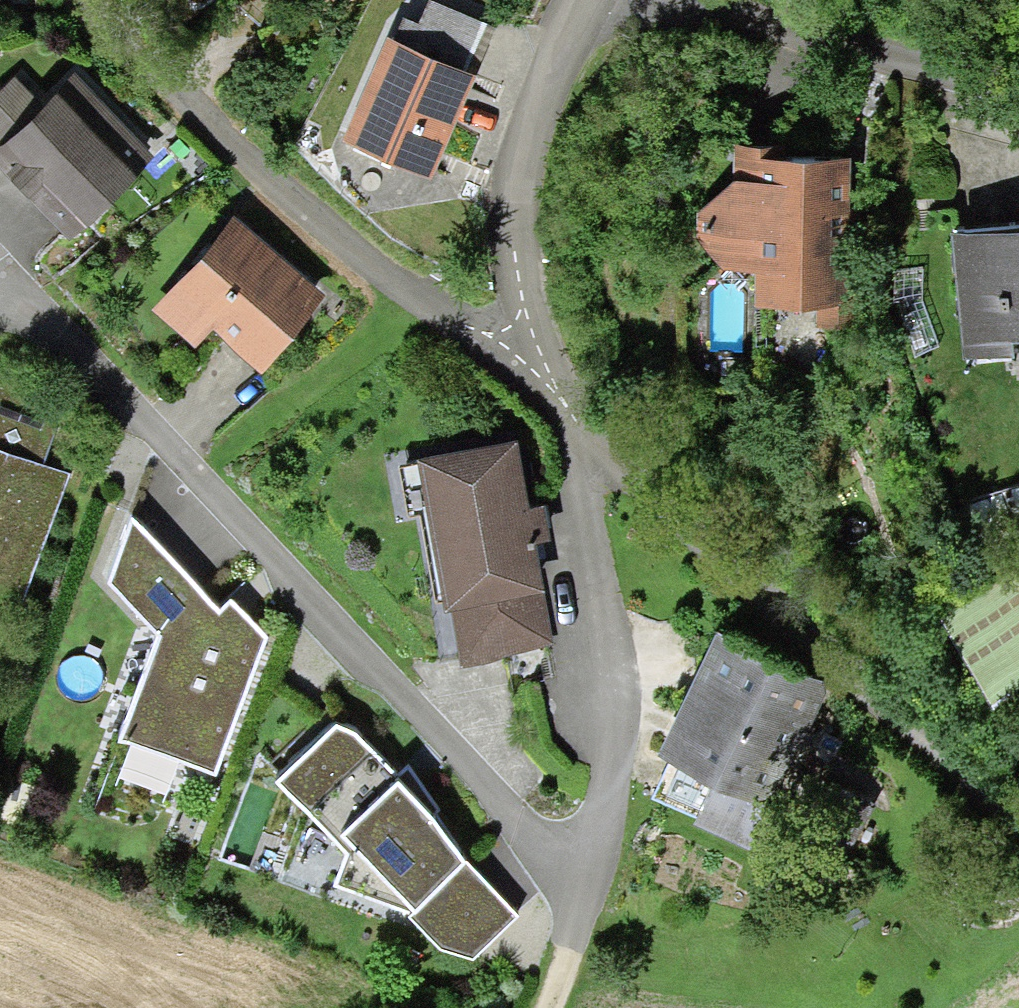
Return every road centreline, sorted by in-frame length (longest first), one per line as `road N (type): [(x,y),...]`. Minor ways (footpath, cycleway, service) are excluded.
road 1 (residential): [(567,418),(626,651),(609,781),(561,818),(0,271)]
road 2 (unclassified): [(70,0),(136,72),(374,276),(567,418)]
road 3 (unclassified): [(567,418),(860,616),(1018,775)]
road 4 (residential): [(577,0),(514,154),(506,231),(567,418)]
road 5 (residential): [(666,0),(1018,101)]
road 6 (track): [(561,818),(587,864),(580,949),(541,1007)]

